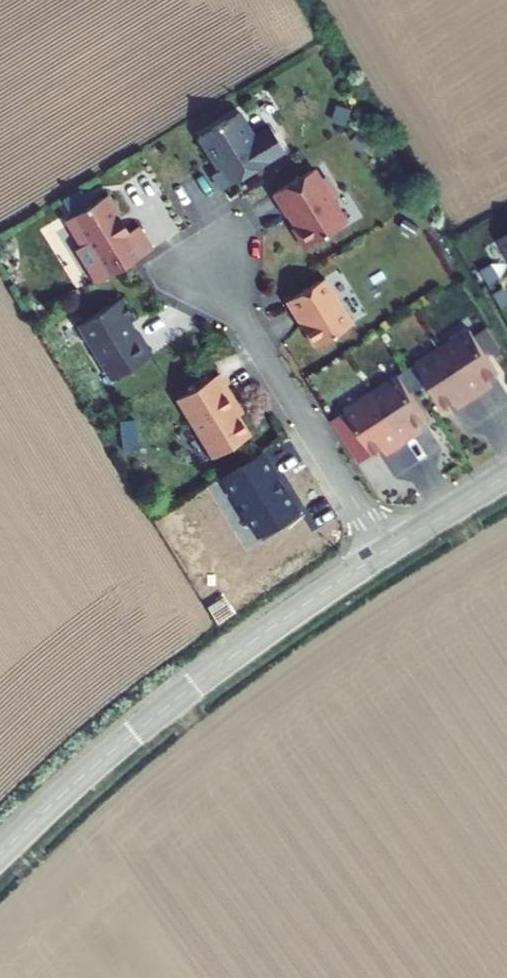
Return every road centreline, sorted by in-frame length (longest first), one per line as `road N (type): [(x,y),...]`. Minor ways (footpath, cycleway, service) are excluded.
road 1 (tertiary): [(386,551),(207,675),(0,854)]
road 2 (residential): [(386,551),(200,249)]
road 3 (tertiary): [(506,475),(386,551)]

